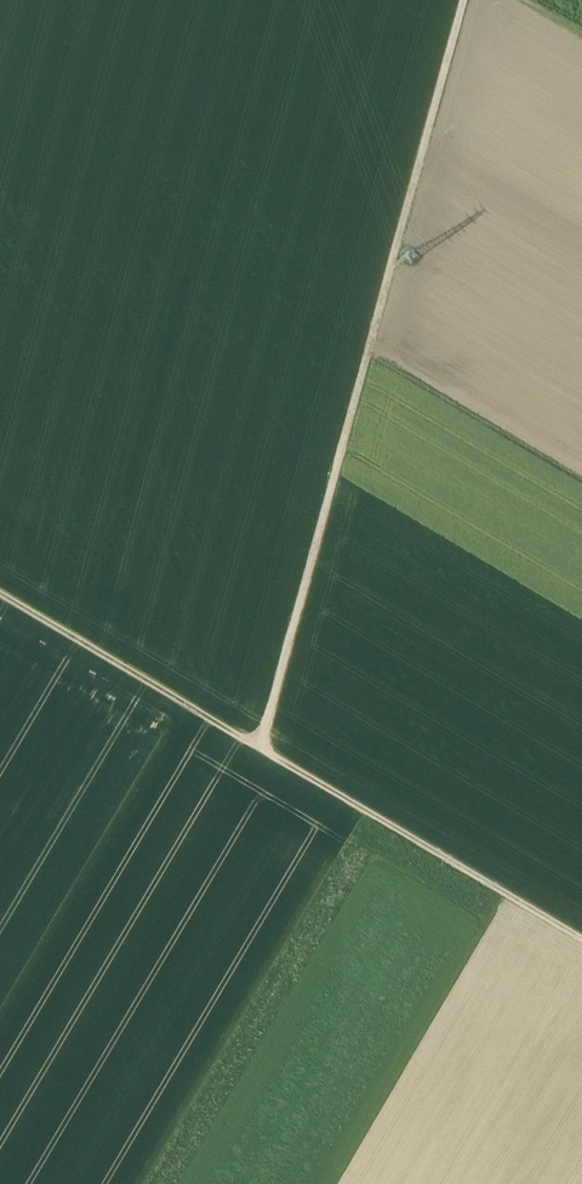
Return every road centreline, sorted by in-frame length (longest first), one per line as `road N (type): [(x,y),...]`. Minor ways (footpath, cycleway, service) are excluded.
road 1 (track): [(259,749),(462,0)]
road 2 (track): [(259,749),(581,940)]
road 3 (track): [(259,749),(0,595)]

